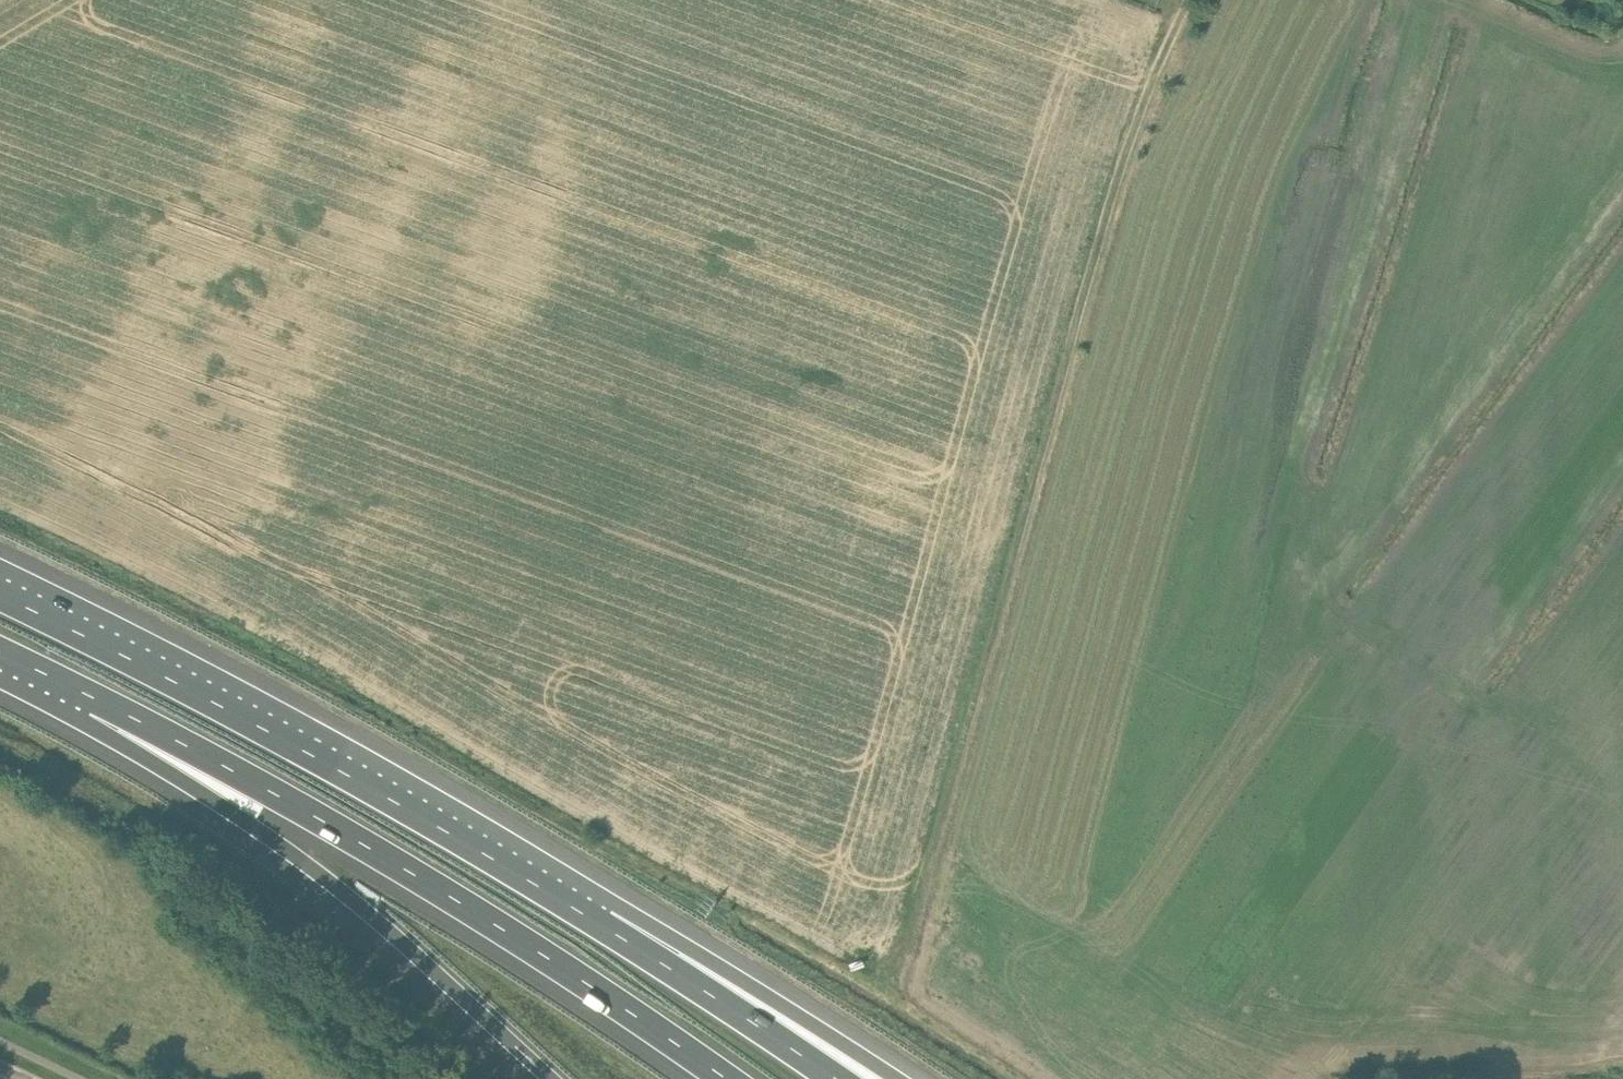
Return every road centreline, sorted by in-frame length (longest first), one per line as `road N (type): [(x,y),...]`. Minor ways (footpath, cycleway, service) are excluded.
road 1 (motorway): [(94,700),(414,877),(724,1078)]
road 2 (motorway): [(602,926),(267,731),(0,596)]
road 3 (motorway): [(94,700),(418,957),(550,1078)]
road 4 (motorway): [(876,1078),(602,926)]
road 5 (track): [(1189,0),(1083,283)]
road 6 (motorway): [(835,1078),(602,926)]

